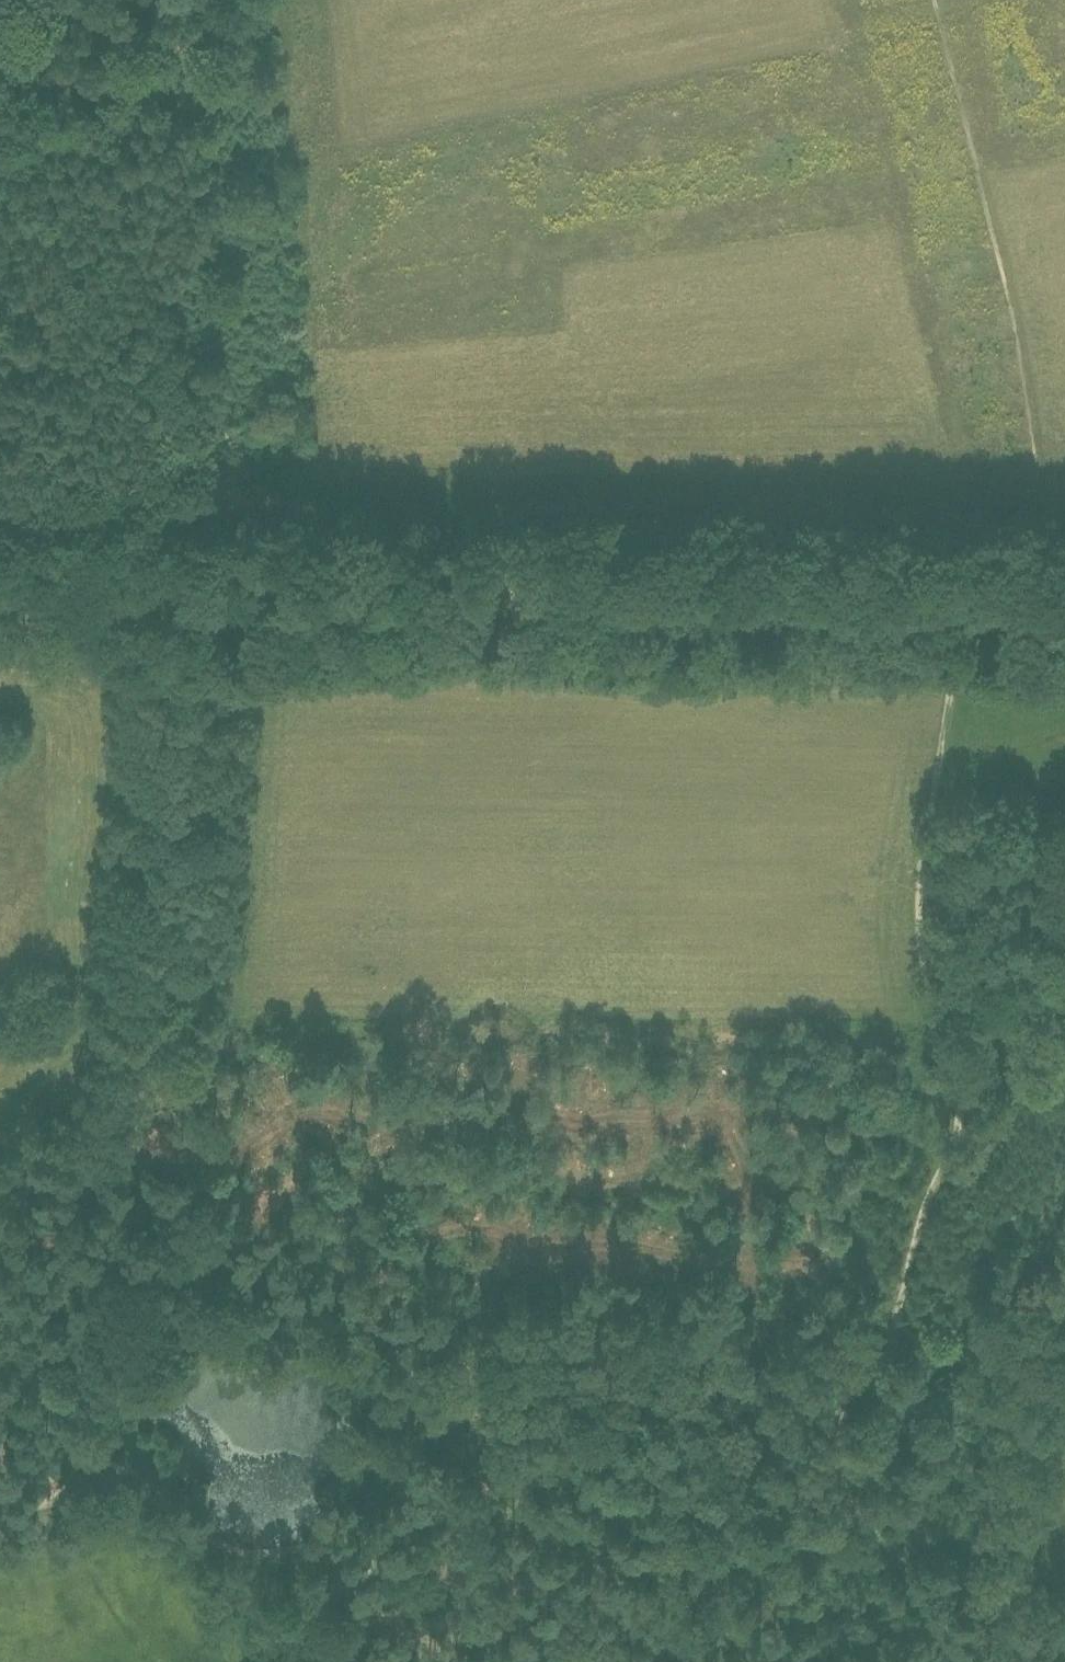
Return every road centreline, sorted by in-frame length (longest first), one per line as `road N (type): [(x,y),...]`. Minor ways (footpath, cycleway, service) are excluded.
road 1 (track): [(0,588),(978,599)]

